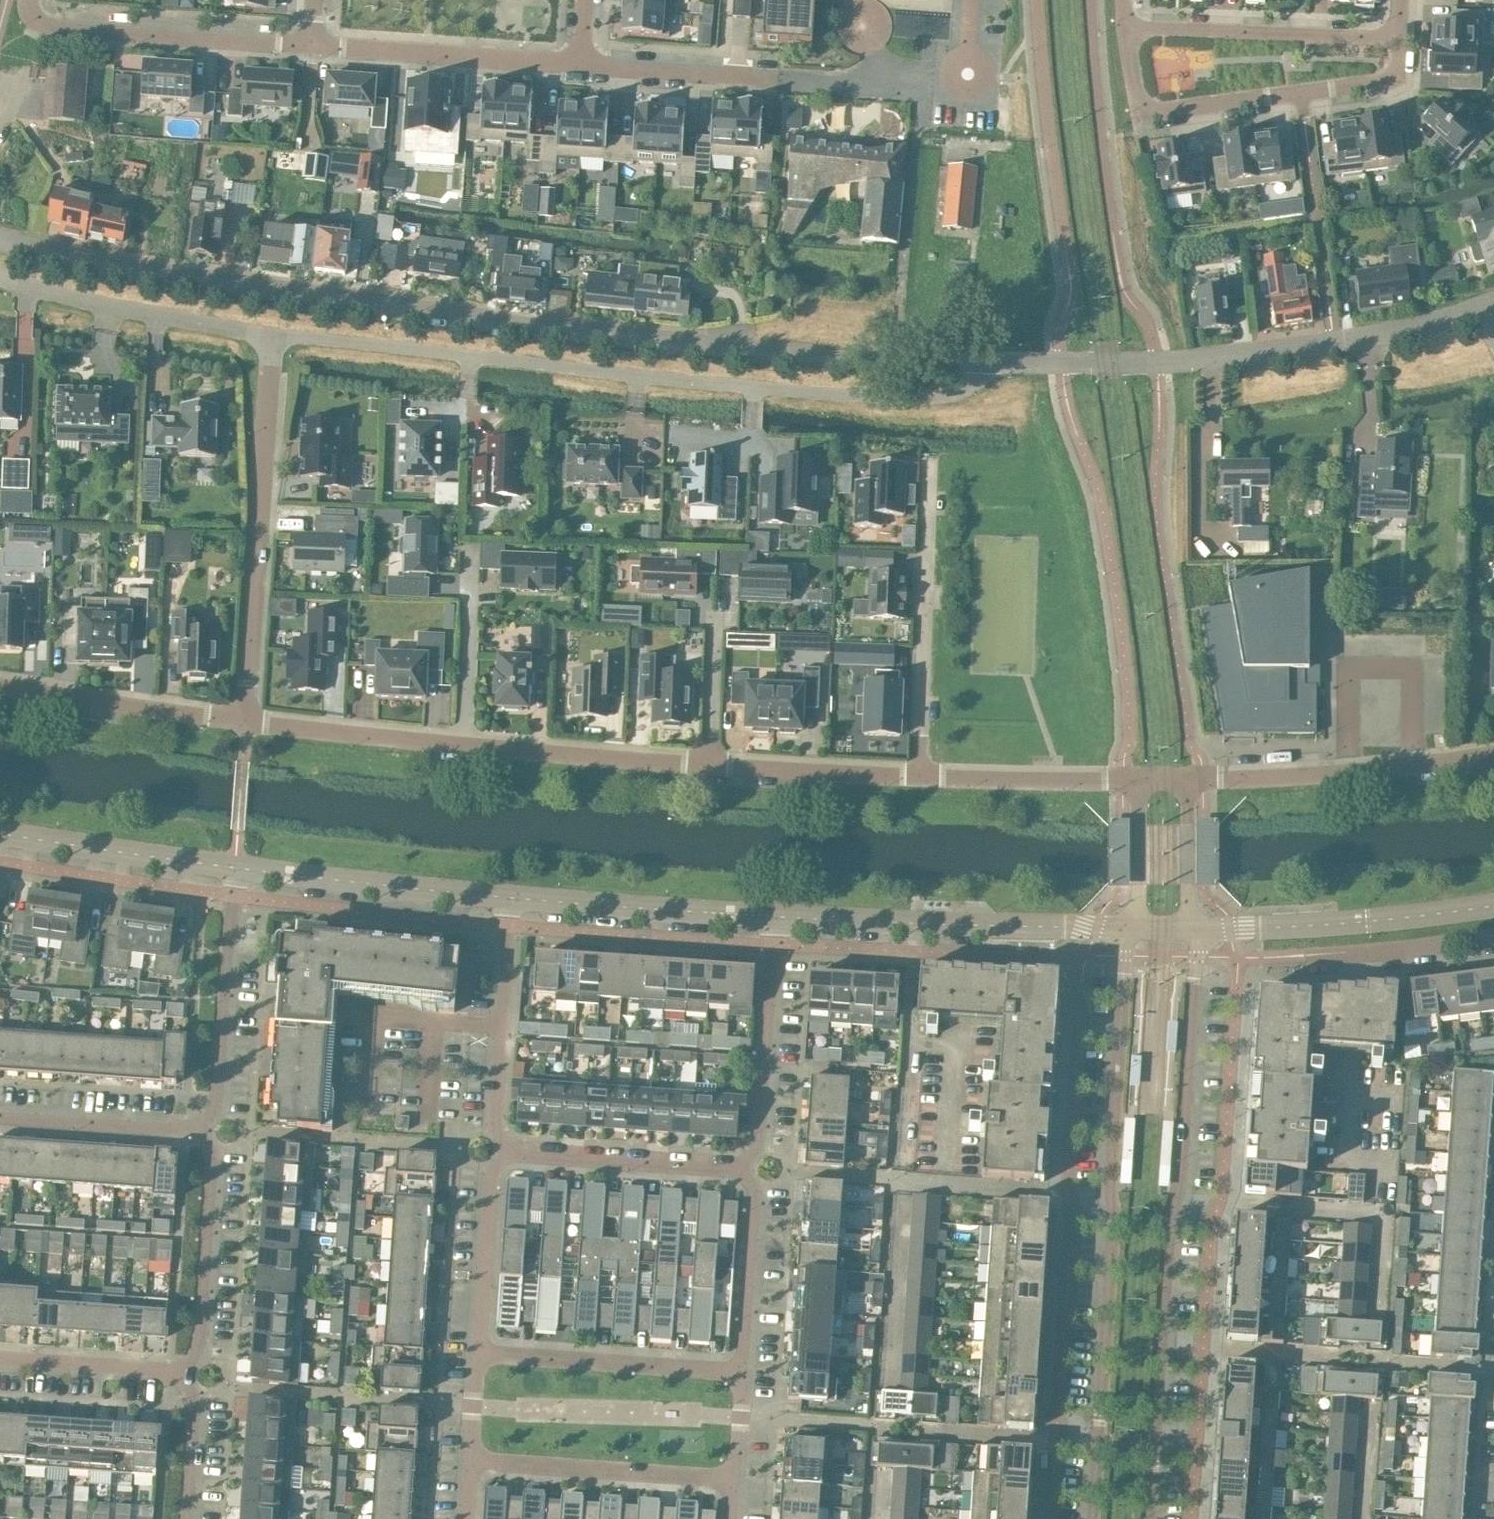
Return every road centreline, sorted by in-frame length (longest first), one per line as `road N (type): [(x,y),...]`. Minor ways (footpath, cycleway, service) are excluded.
road 1 (unclassified): [(0,238),(211,284),(664,345),(982,361)]
road 2 (residential): [(1137,778),(709,771),(242,720)]
road 3 (residential): [(982,361),(972,385),(935,397),(871,397),(272,333)]
road 4 (residential): [(1148,1518),(1194,928)]
road 5 (residential): [(1129,928),(1108,1173),(1112,1223),(1093,1518)]
road 6 (unclassified): [(982,361),(1213,360),(1333,343),(1493,302)]
road 7 (residential): [(242,720),(272,333)]
road 8 (residential): [(1395,35),(1395,69),(1387,79),(1155,112),(1140,106),(1124,24)]
road 9 (residential): [(1129,928),(773,918)]
road 10 (residential): [(581,65),(922,81)]
road 11 (residential): [(1493,753),(1349,775),(1184,778)]
road 12 (residential): [(27,0),(42,24),(312,47)]
road 13 (residential): [(272,333),(0,275)]
road 14 (residential): [(510,899),(236,869)]
road 15 (residential): [(1124,24),(1395,35)]
road 16 (residential): [(312,47),(581,65)]
road 17 (residential): [(199,1130),(215,1106),(236,869)]
road 18 (residential): [(742,1370),(478,1351)]
road 19 (residential): [(773,918),(510,899)]
road 20 (residential): [(472,1462),(734,1481)]
road 21 (residential): [(743,1170),(758,1142),(773,918)]
road 22 (residential): [(503,1150),(494,1119),(510,899)]
road 23 (residential): [(182,1372),(198,1352),(212,1155),(199,1130)]
road 24 (residential): [(242,720),(0,687)]
road 25 (residential): [(503,1150),(743,1170)]
road 26 (residential): [(236,869),(0,834)]
road 27 (residential): [(478,1351),(488,1178),(503,1150)]
road 28 (residential): [(742,1370),(752,1192),(743,1170)]
road 29 (residential): [(199,1130),(0,1114)]
road 30 (residential): [(1304,956),(1493,938)]
road 31 (residential): [(0,1363),(182,1372)]
road 32 (residential): [(1367,919),(1194,928)]
road 33 (residential): [(1137,778),(1138,886),(1129,928)]
road 34 (residential): [(1194,928),(1184,778)]
road 35 (residential): [(186,1518),(195,1400),(182,1372)]
road 36 (residential): [(1367,919),(1493,902)]

